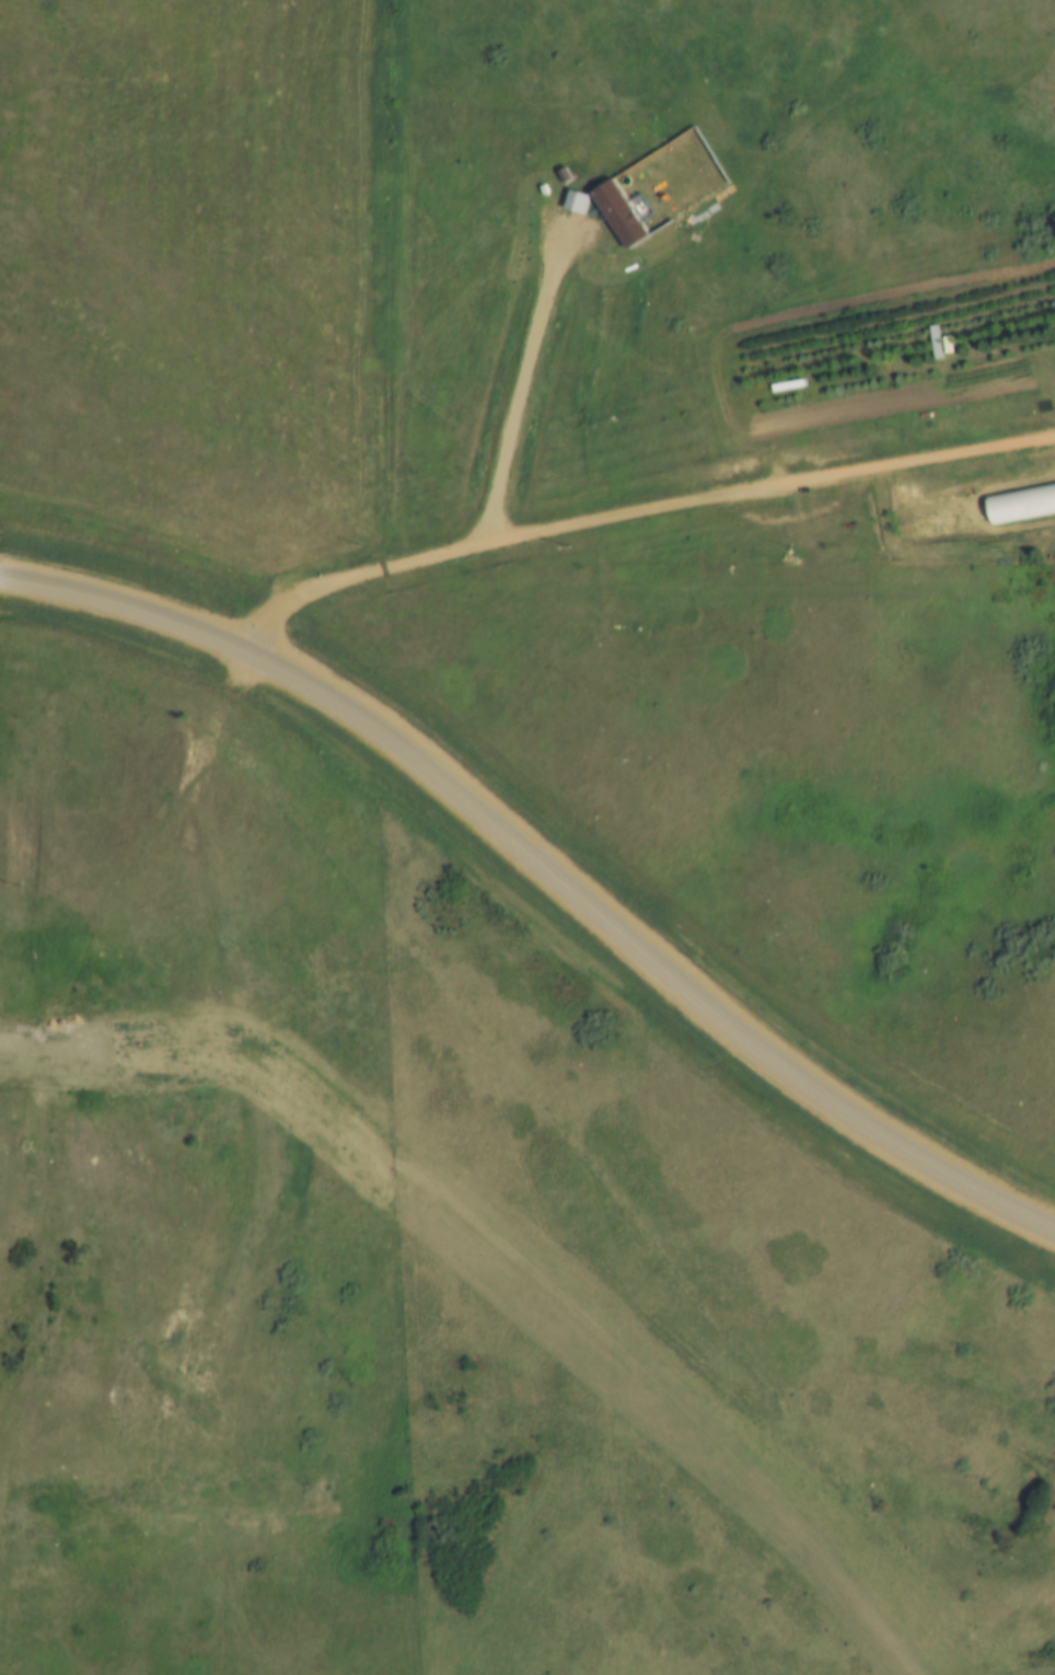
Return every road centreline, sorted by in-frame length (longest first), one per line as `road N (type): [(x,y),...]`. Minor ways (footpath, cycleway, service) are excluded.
road 1 (tertiary): [(1054,1227),(937,1165),(752,1041),(321,686),(198,623),(0,571)]

